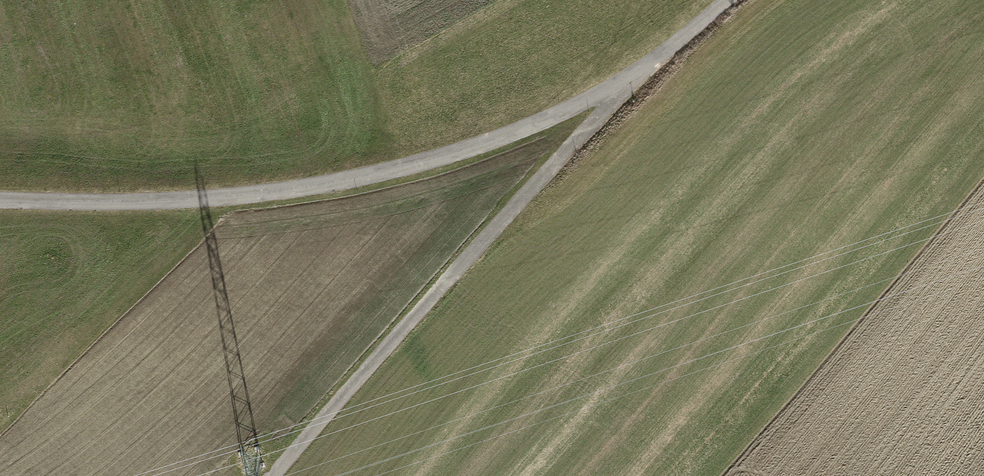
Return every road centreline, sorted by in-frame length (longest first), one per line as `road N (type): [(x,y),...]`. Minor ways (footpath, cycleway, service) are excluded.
road 1 (unclassified): [(729,0),(596,97),(403,167),(276,191),(148,200),(0,198)]
road 2 (track): [(645,68),(273,475)]

